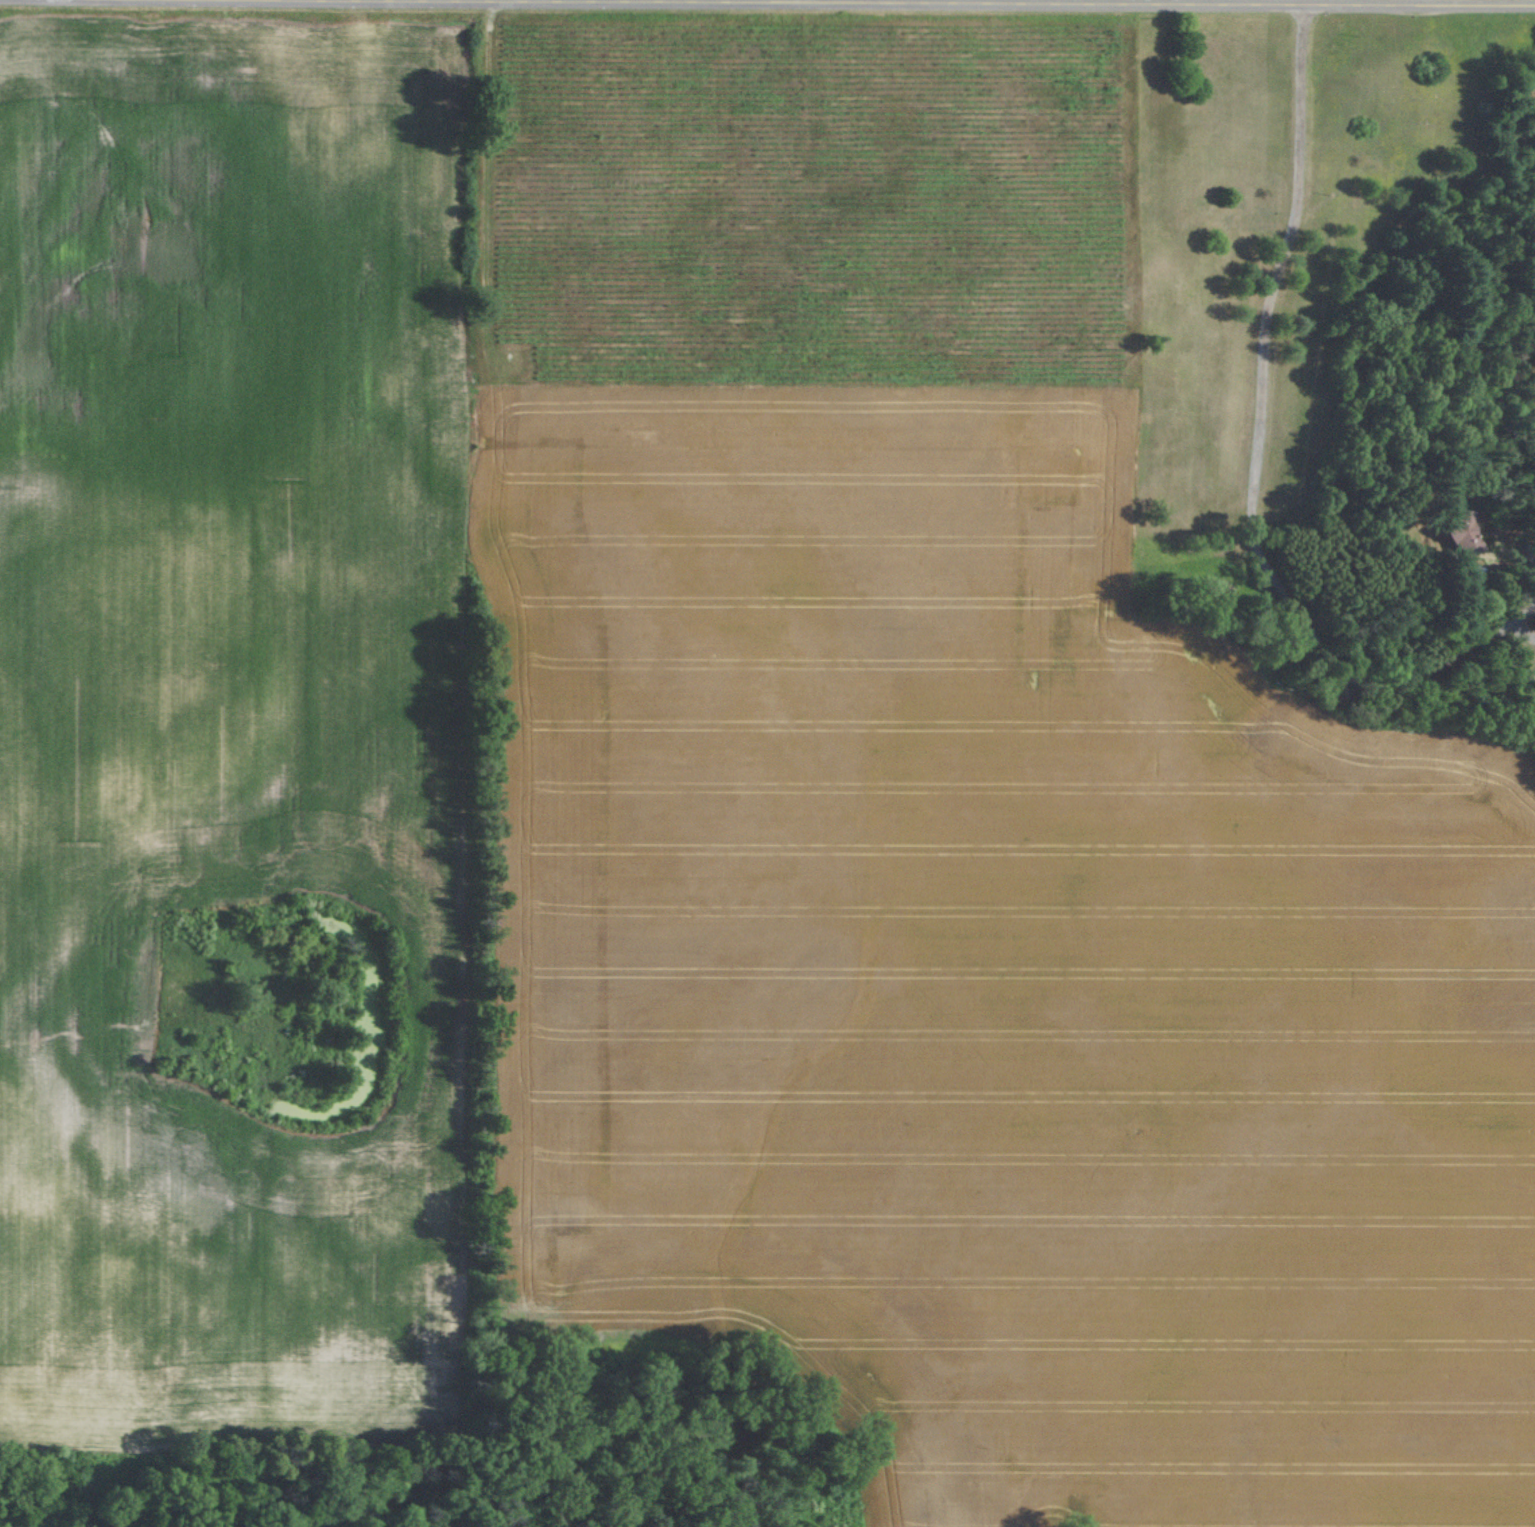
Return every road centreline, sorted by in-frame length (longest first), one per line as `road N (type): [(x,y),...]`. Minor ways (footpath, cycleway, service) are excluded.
road 1 (residential): [(1534,5),(604,0)]

